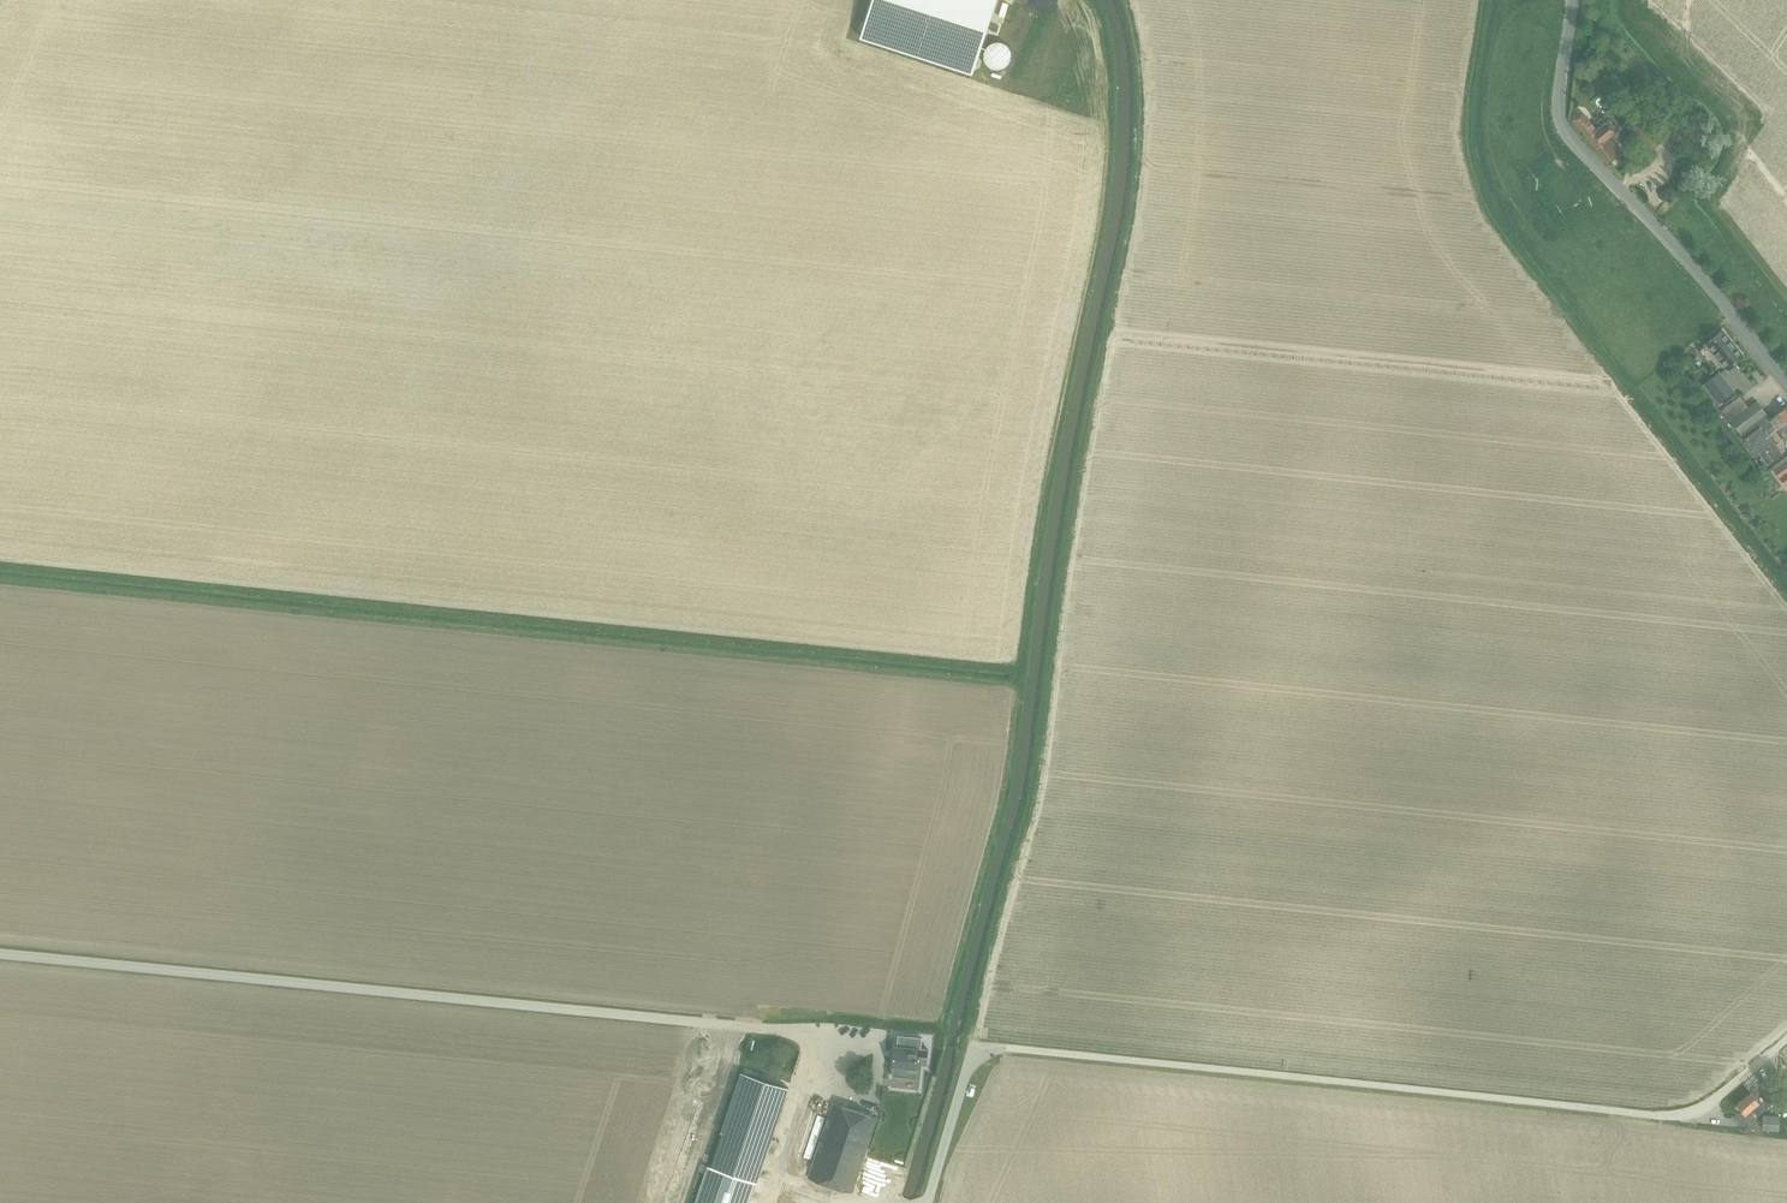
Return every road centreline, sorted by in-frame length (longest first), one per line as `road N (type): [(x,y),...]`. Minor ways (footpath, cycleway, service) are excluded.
road 1 (unclassified): [(0,956),(774,1035),(822,1051),(863,1053),(898,1040),(1683,1120),(1726,1096),(1786,1042)]
road 2 (tertiary): [(1786,386),(1560,122),(1573,0)]

